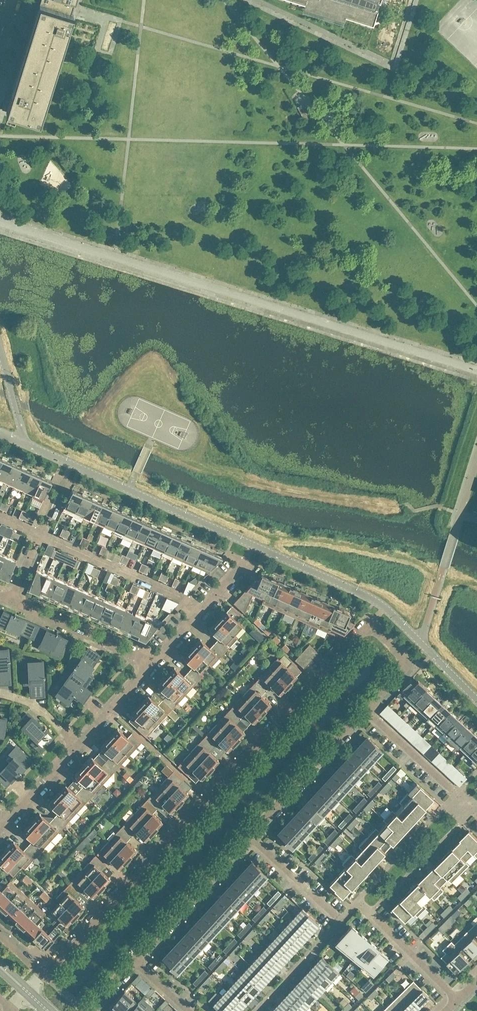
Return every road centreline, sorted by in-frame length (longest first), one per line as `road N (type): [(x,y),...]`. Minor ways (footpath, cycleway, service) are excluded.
road 1 (residential): [(364,710),(408,662),(367,624),(44,977)]
road 2 (residential): [(39,535),(204,608)]
road 3 (residential): [(248,836),(364,710)]
road 4 (residential): [(132,962),(248,836)]
road 5 (residential): [(152,664),(11,601)]
road 6 (residential): [(458,1000),(371,913)]

